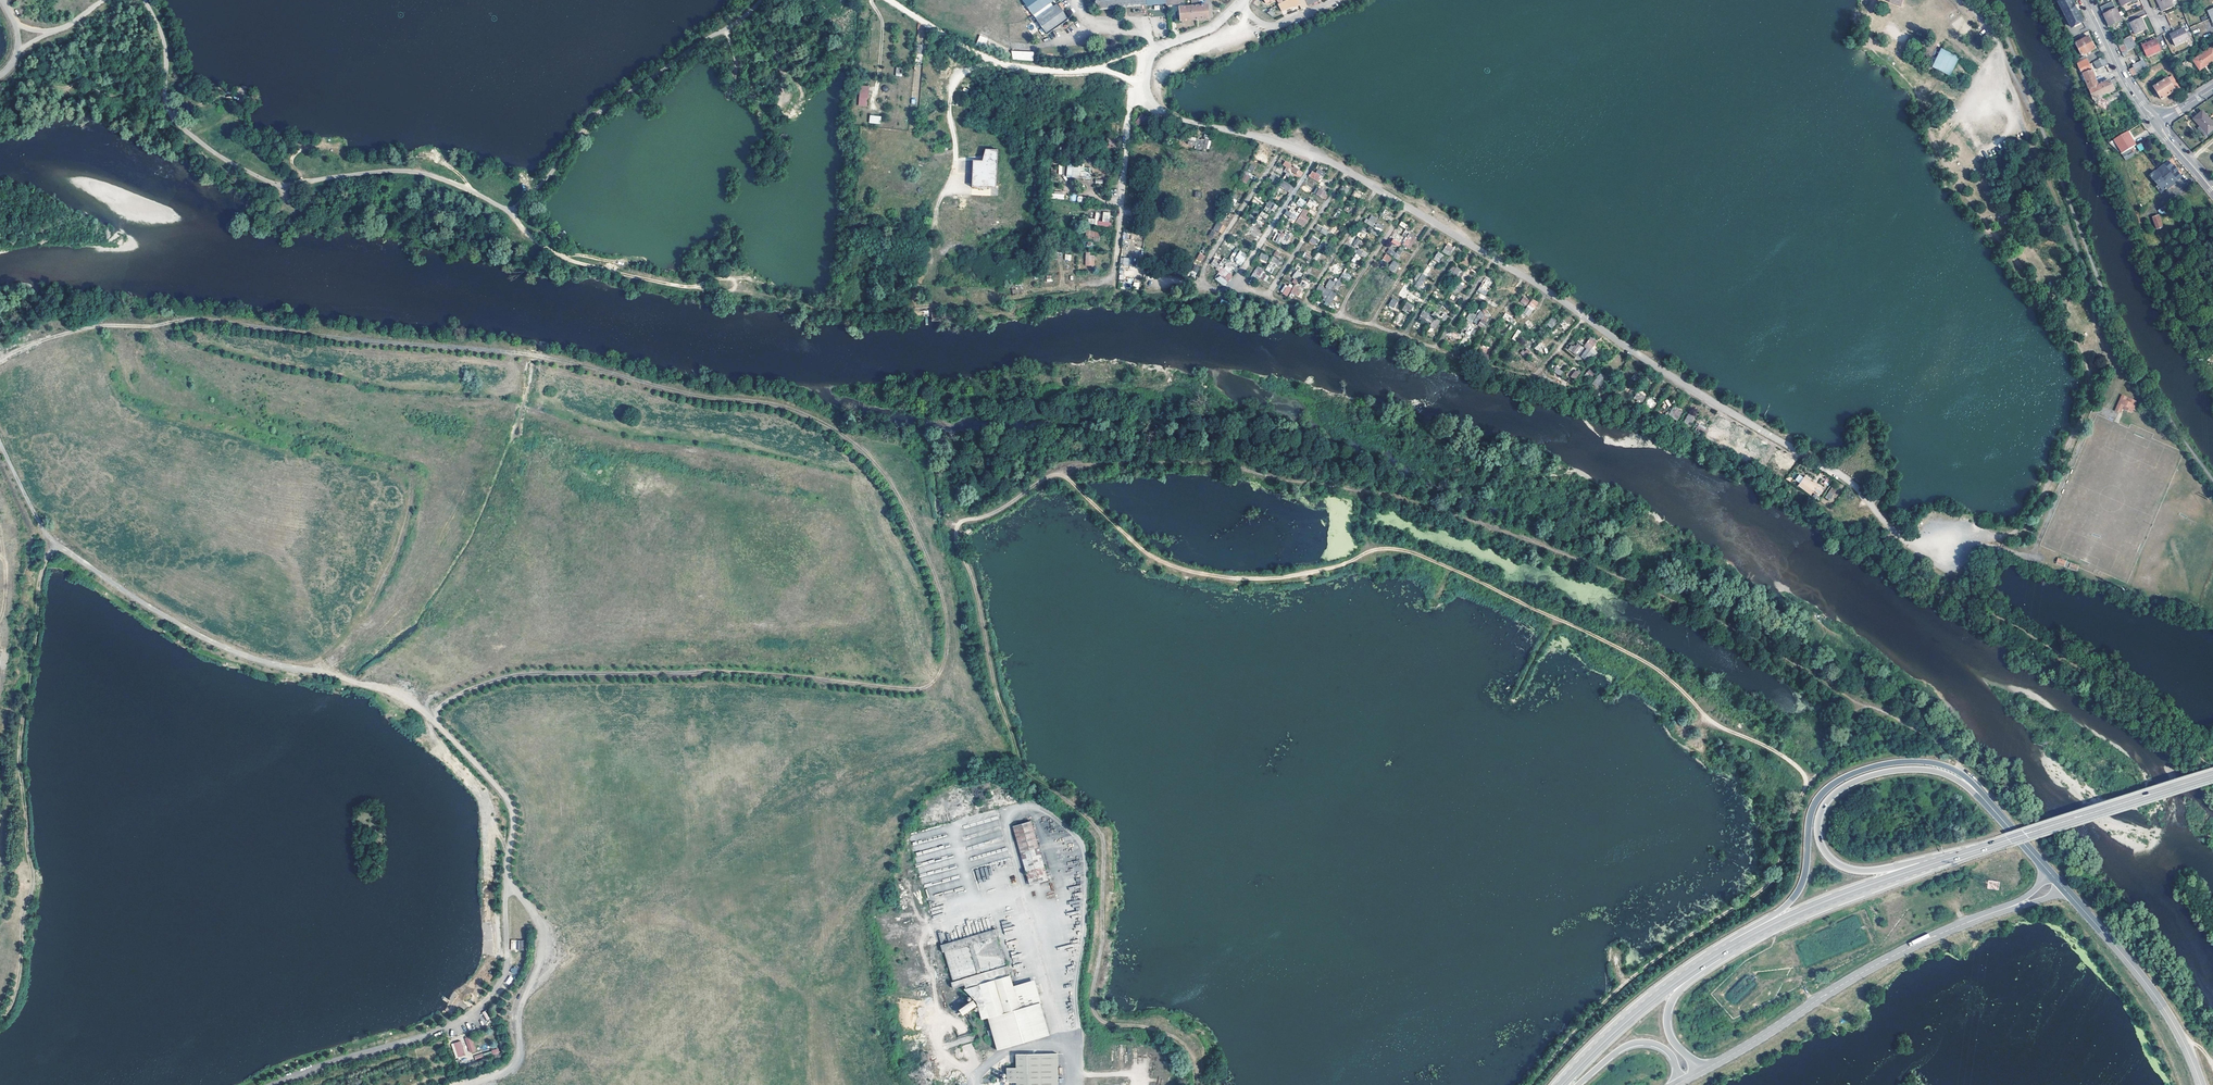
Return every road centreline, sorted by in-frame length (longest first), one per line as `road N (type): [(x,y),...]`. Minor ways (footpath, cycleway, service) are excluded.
road 1 (track): [(1958,772),(1955,757),(1933,741),(1719,621),(1544,545),(1408,500),(1228,466),(1145,462),(1059,472),(998,510),(960,521),(956,539),(1020,761),(1102,837),(1094,1013),(1105,1023),(1176,1039),(1188,1051),(1198,1084)]
road 2 (track): [(432,722),(451,699),(529,674),(717,672),(923,688),(935,682),(947,649),(940,589),(884,474),(839,433),(794,410),(692,395),(532,355),(213,320),(96,325),(0,355)]
road 3 (track): [(1811,783),(1796,764),(1720,726),(1646,662),(1417,554),(1372,549),(1327,570),(1252,579),(1183,569),(1139,546),(1059,472)]
road 4 (track): [(1705,1084),(1855,1003),(1911,960),(2050,908),(2068,915),(2121,974),(2182,1084)]
road 5 (unclassified): [(146,0),(163,34),(173,119),(226,161),(277,185),(416,172),(510,212),(554,169)]
road 6 (residential): [(1586,318),(1702,400),(1844,480),(1938,570),(1952,573),(1978,548),(2013,555)]
road 7 (track): [(1854,703),(1830,762),(1804,790),(1769,884),(1648,965),(1530,1084)]
road 8 (track): [(54,545),(39,584),(19,749),(32,885),(17,989),(0,1021)]
road 9 (track): [(0,444),(54,545),(215,645),(345,678)]
road 10 (tertiary): [(2017,905),(1865,971),(1703,1071)]
road 11 (primary): [(1968,782),(1938,764),(1911,762),(1833,784),(1810,815),(1802,885),(1723,952)]
road 12 (primary): [(1931,865),(1859,873),(1835,865),(1822,848),(1820,815),(1848,784),(1884,772),(1922,770),(1968,782)]
road 13 (primary): [(1931,865),(2212,776)]
road 14 (track): [(510,212),(547,250),(575,263),(645,282),(750,293)]
road 15 (track): [(992,60),(964,73),(952,90),(956,162),(928,244),(938,250),(940,230)]
road 16 (tertiary): [(2200,1084),(2156,998),(2068,893)]
road 17 (primary): [(1723,952),(1789,918),(1931,865)]
road 18 (primary): [(1562,1084),(1652,1001),(1723,952)]
road 19 (residential): [(1134,87),(1114,278)]
road 20 (unknown): [(2013,555),(2031,557),(2092,419),(2113,416)]
road 21 (residential): [(1282,145),(1209,259),(1203,287)]
road 22 (residential): [(1148,86),(1149,99),(1178,121),(1282,145)]
road 23 (primary): [(1703,1071),(1673,1040),(1669,1009),(1723,952)]
road 24 (residential): [(1317,159),(1237,289)]
road 25 (unclassified): [(1141,55),(1064,73),(992,60)]
road 26 (residential): [(1266,298),(1347,172)]
road 27 (residential): [(1303,307),(1378,189)]
road 28 (primary): [(1579,1084),(1615,1053),(1646,1044),(1671,1057),(1679,1083)]
road 29 (residential): [(1341,317),(1406,207)]
road 30 (tertiary): [(2049,873),(1968,782)]

